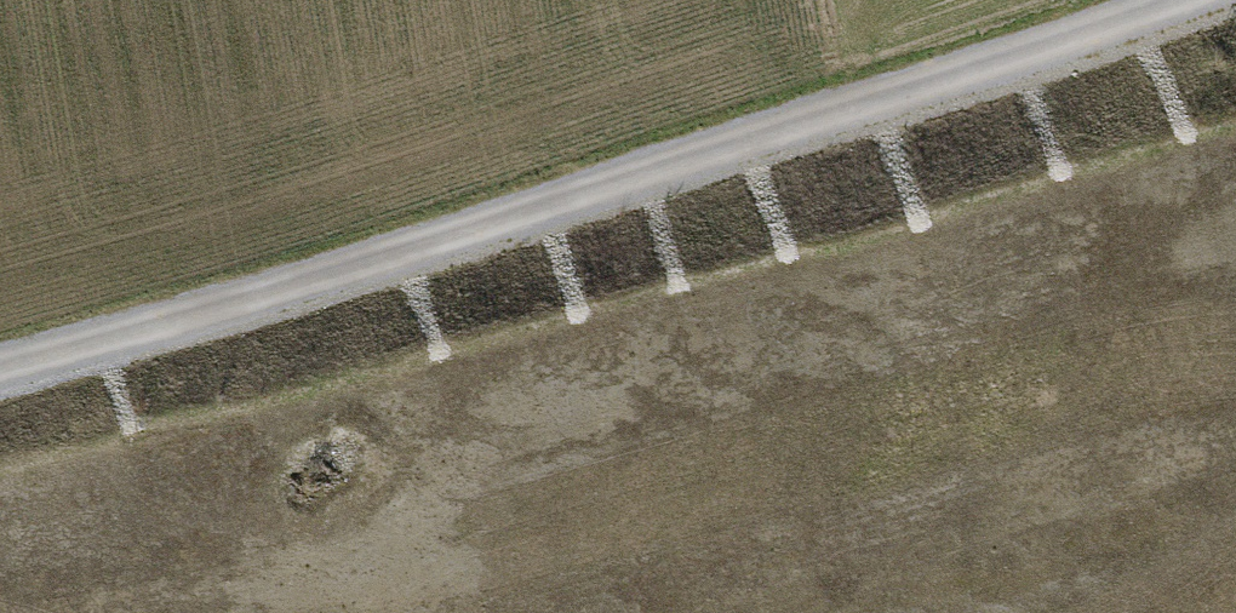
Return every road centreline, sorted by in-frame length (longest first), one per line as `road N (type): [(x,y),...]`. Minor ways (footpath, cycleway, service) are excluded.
road 1 (track): [(0,362),(355,261),(635,164),(1176,0)]
road 2 (motorway): [(1235,289),(66,612)]
road 3 (motorway): [(986,612),(1235,540)]

